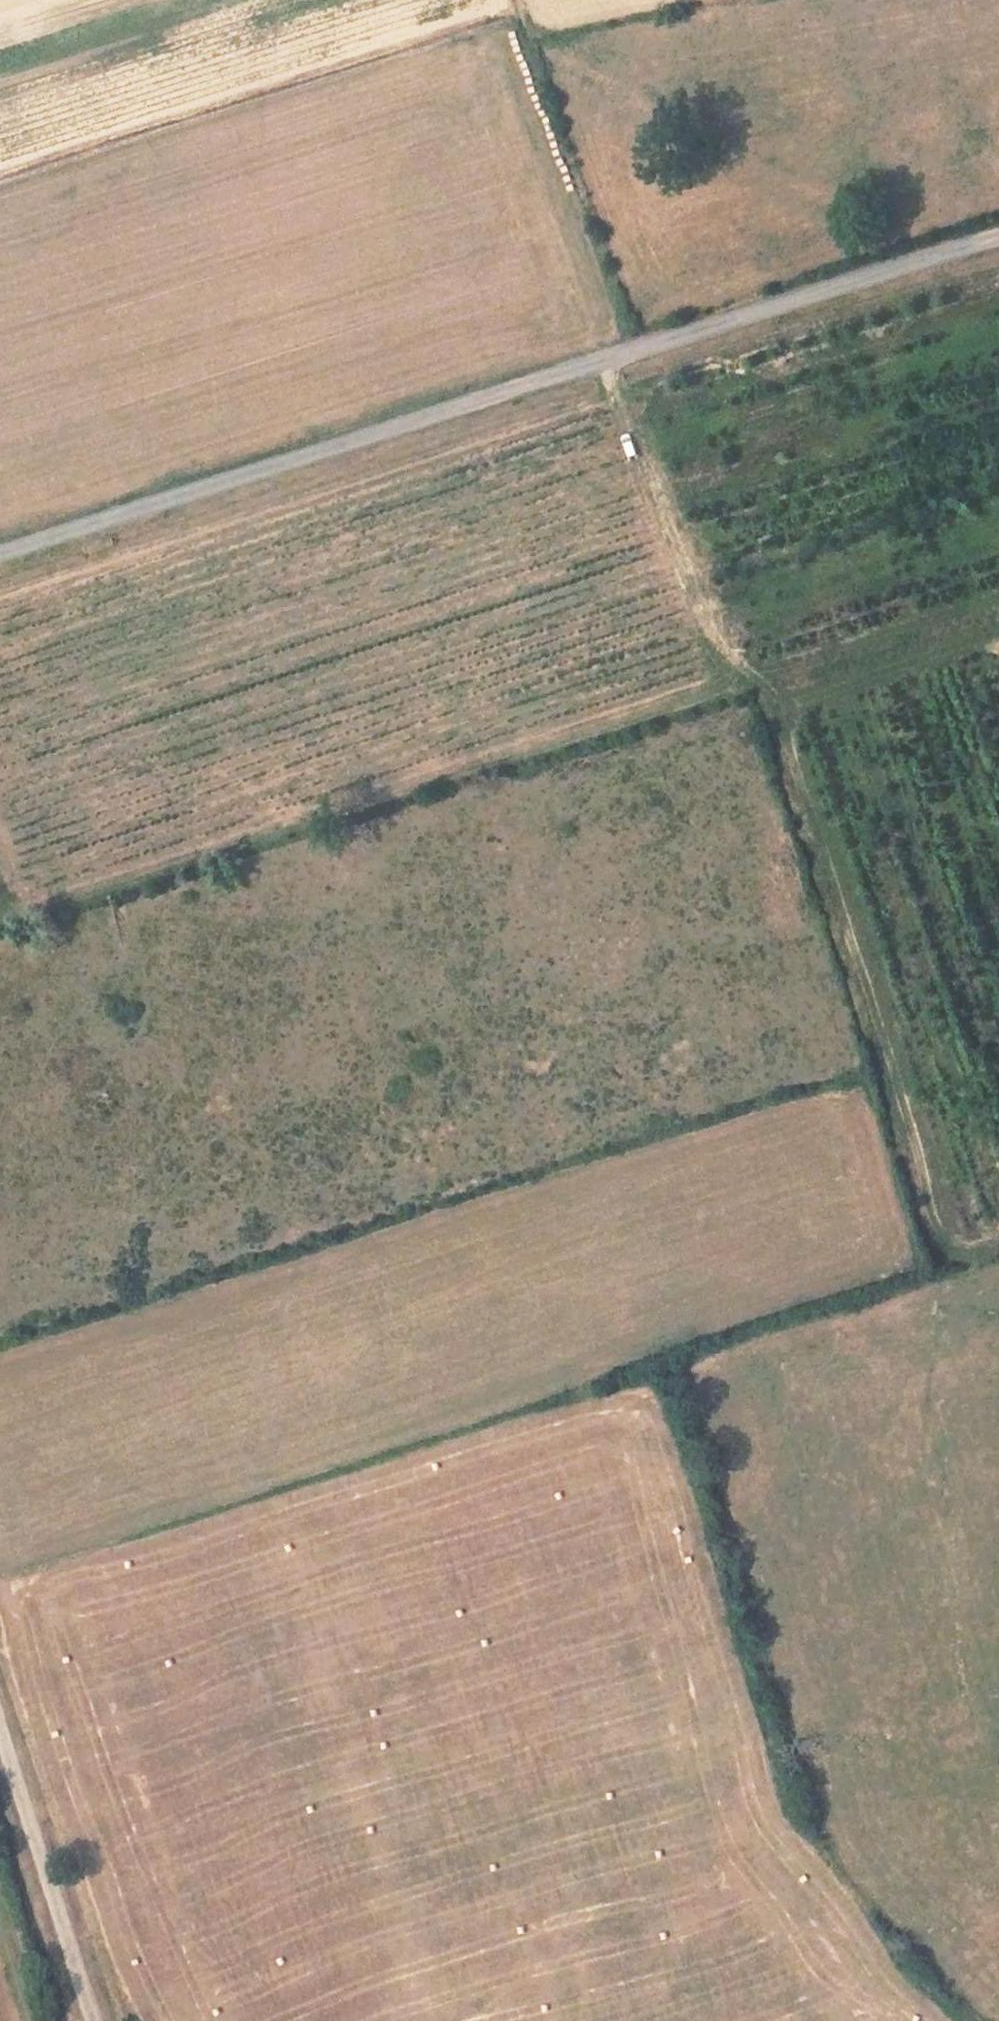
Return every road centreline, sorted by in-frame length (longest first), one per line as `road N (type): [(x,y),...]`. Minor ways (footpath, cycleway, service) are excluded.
road 1 (unclassified): [(0,554),(998,239)]
road 2 (unclassified): [(0,1728),(94,2020)]

